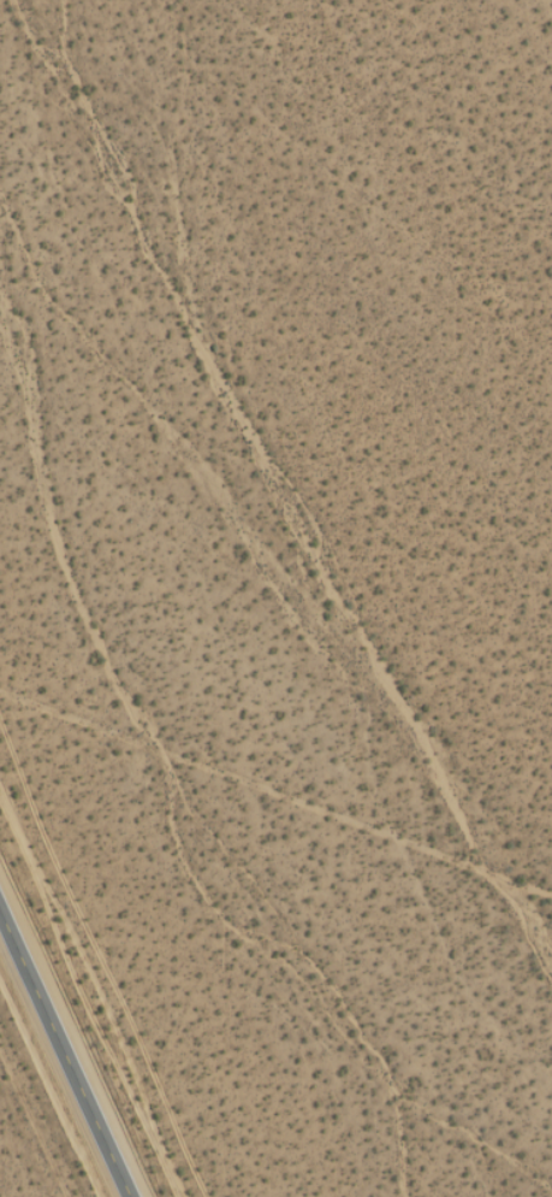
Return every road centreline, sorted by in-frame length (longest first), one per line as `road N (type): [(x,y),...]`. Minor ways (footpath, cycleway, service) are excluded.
road 1 (primary): [(129,1196),(0,914)]

